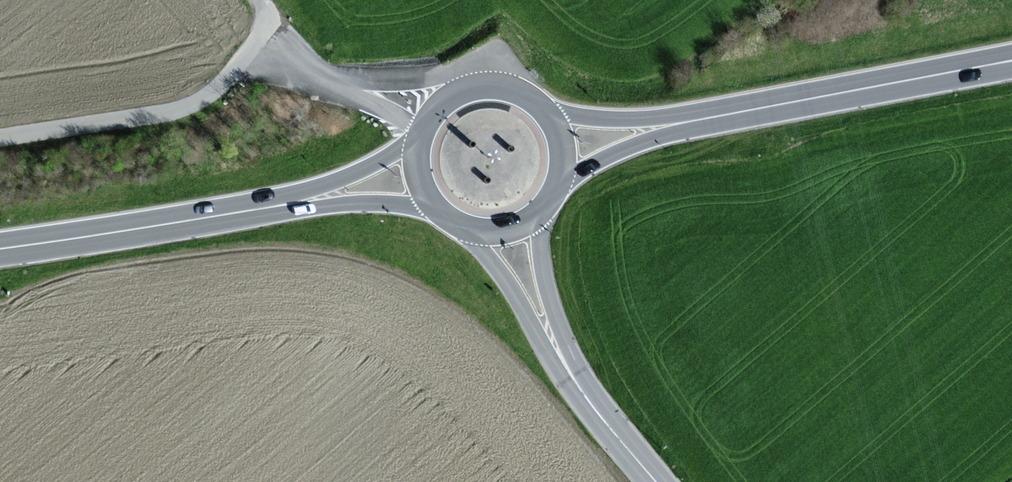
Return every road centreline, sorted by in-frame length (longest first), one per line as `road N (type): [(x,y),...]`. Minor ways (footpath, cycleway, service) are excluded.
road 1 (unclassified): [(259,0),(265,28),(211,94),(187,107),(0,137)]
road 2 (primary): [(1011,61),(701,120)]
road 3 (primary): [(276,207),(0,248)]
road 4 (secondary): [(459,218),(572,377)]
road 5 (secondary): [(572,377),(550,306),(538,206)]
road 6 (primary): [(276,207),(449,212)]
road 7 (primary): [(548,193),(701,120)]
road 8 (primary): [(428,134),(276,207)]
road 9 (primary): [(701,120),(535,109)]
road 10 (secondary): [(572,377),(653,481)]
road 11 (primary): [(535,109),(500,93),(471,95),(446,109),(428,134)]

